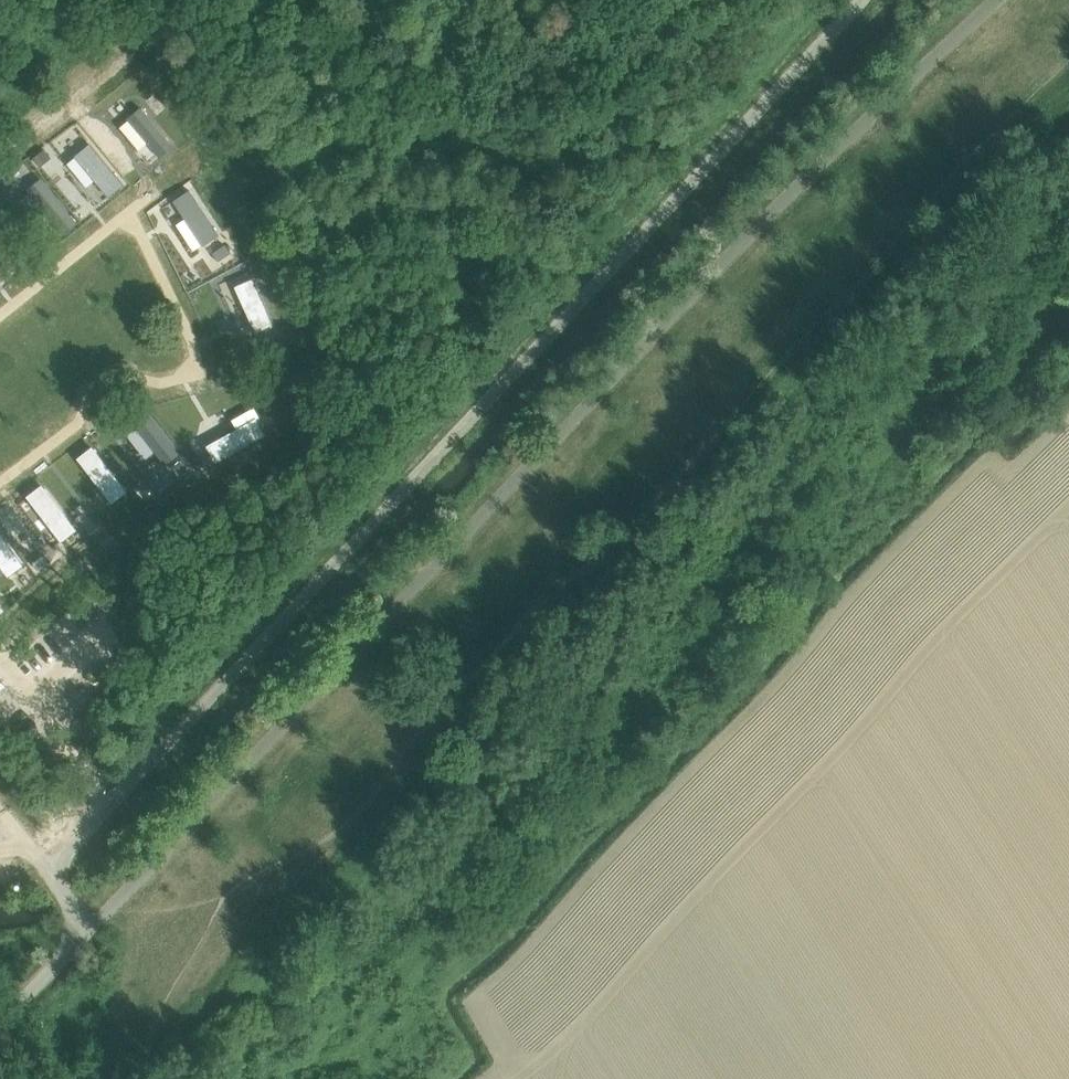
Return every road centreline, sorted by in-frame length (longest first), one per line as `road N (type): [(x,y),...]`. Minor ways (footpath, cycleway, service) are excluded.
road 1 (unclassified): [(44,873),(863,0)]
road 2 (unclassified): [(0,1021),(91,926)]

